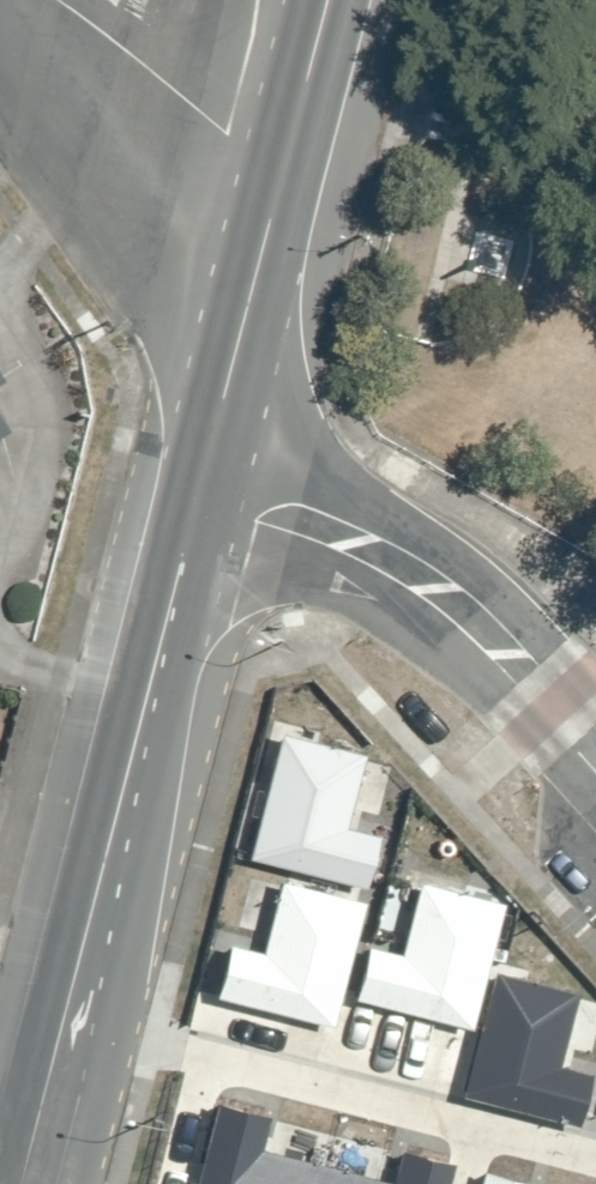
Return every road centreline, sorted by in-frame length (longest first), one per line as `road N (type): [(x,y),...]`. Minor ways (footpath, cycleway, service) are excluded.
road 1 (trunk): [(22,1183),(202,484)]
road 2 (unclassified): [(595,753),(459,611),(376,560),(202,484)]
road 3 (trunk): [(202,484),(283,174)]
road 4 (residential): [(61,0),(283,174)]
road 5 (trunk): [(283,174),(328,0)]

